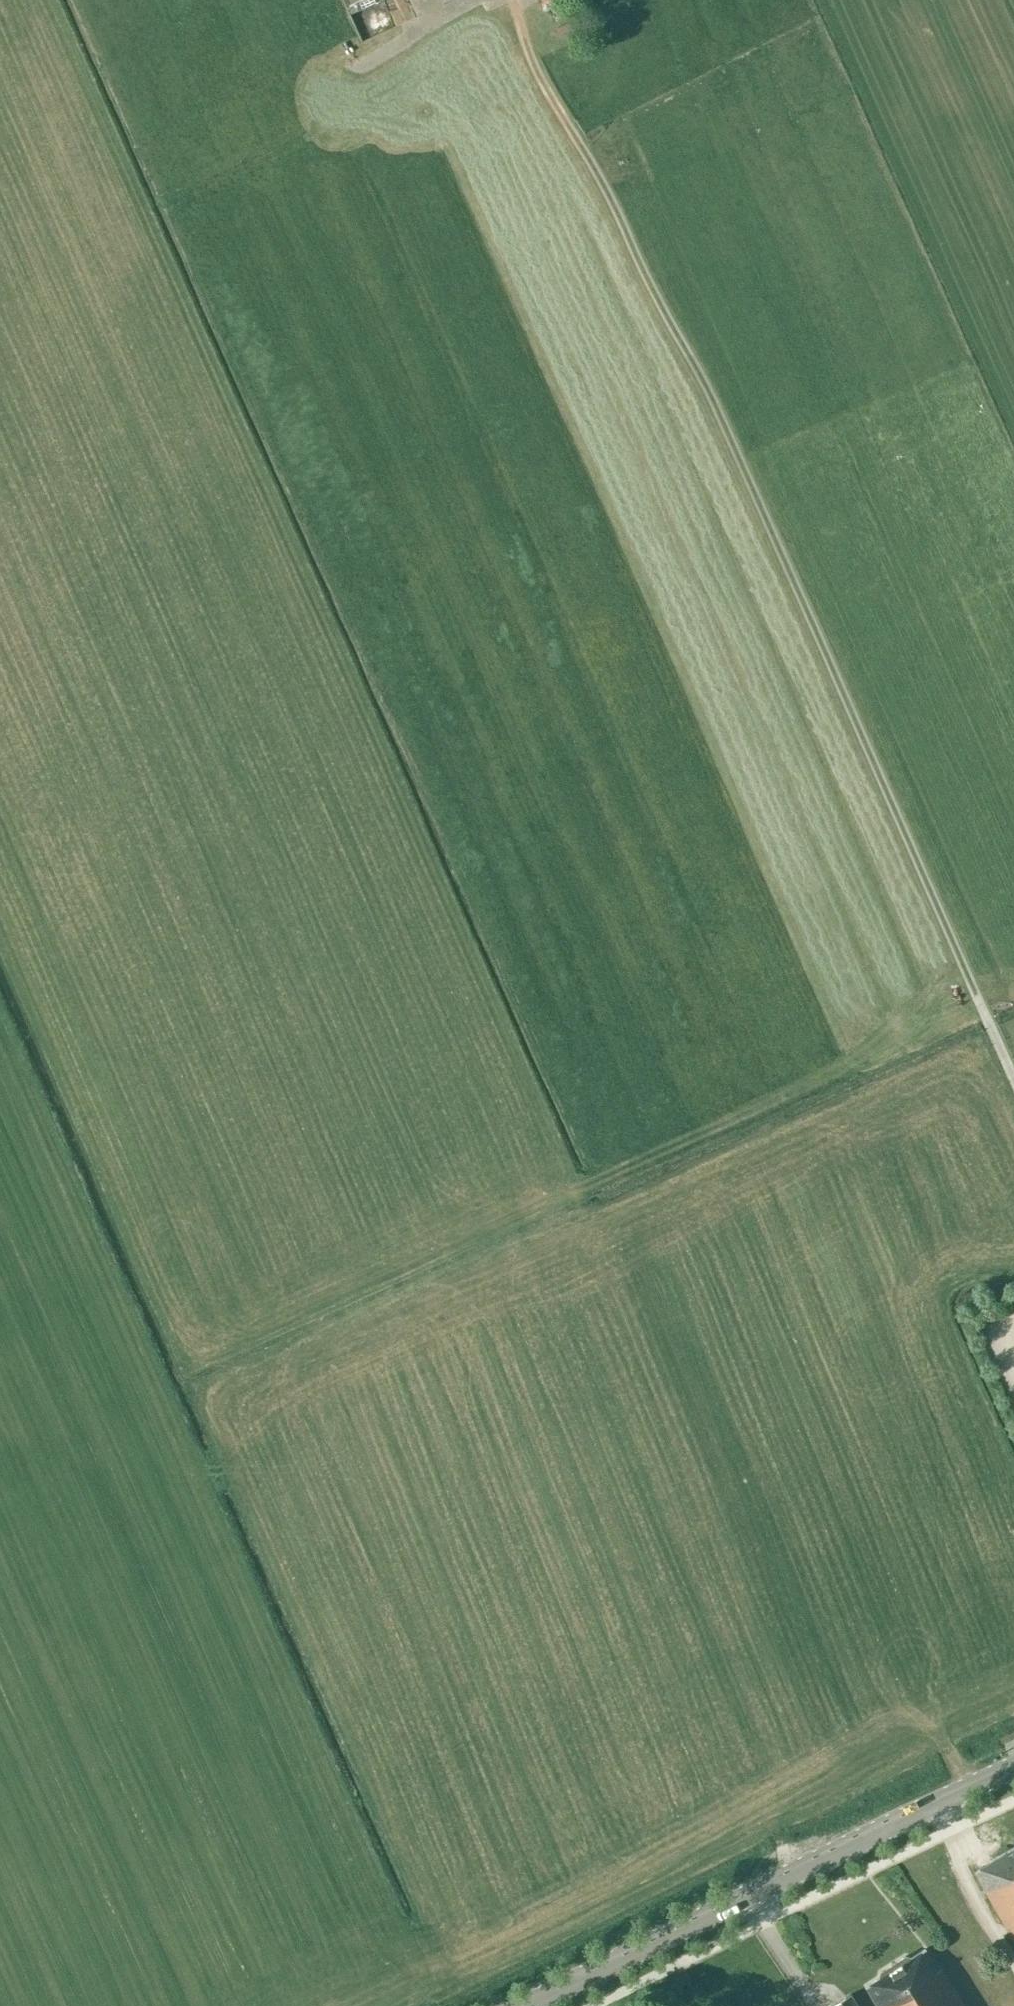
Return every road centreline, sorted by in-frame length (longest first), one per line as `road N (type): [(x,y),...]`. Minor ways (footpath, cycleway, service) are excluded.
road 1 (track): [(977,997),(733,445),(599,182),(534,72),(516,8)]
road 2 (tertiary): [(536,2005),(1013,1770)]

